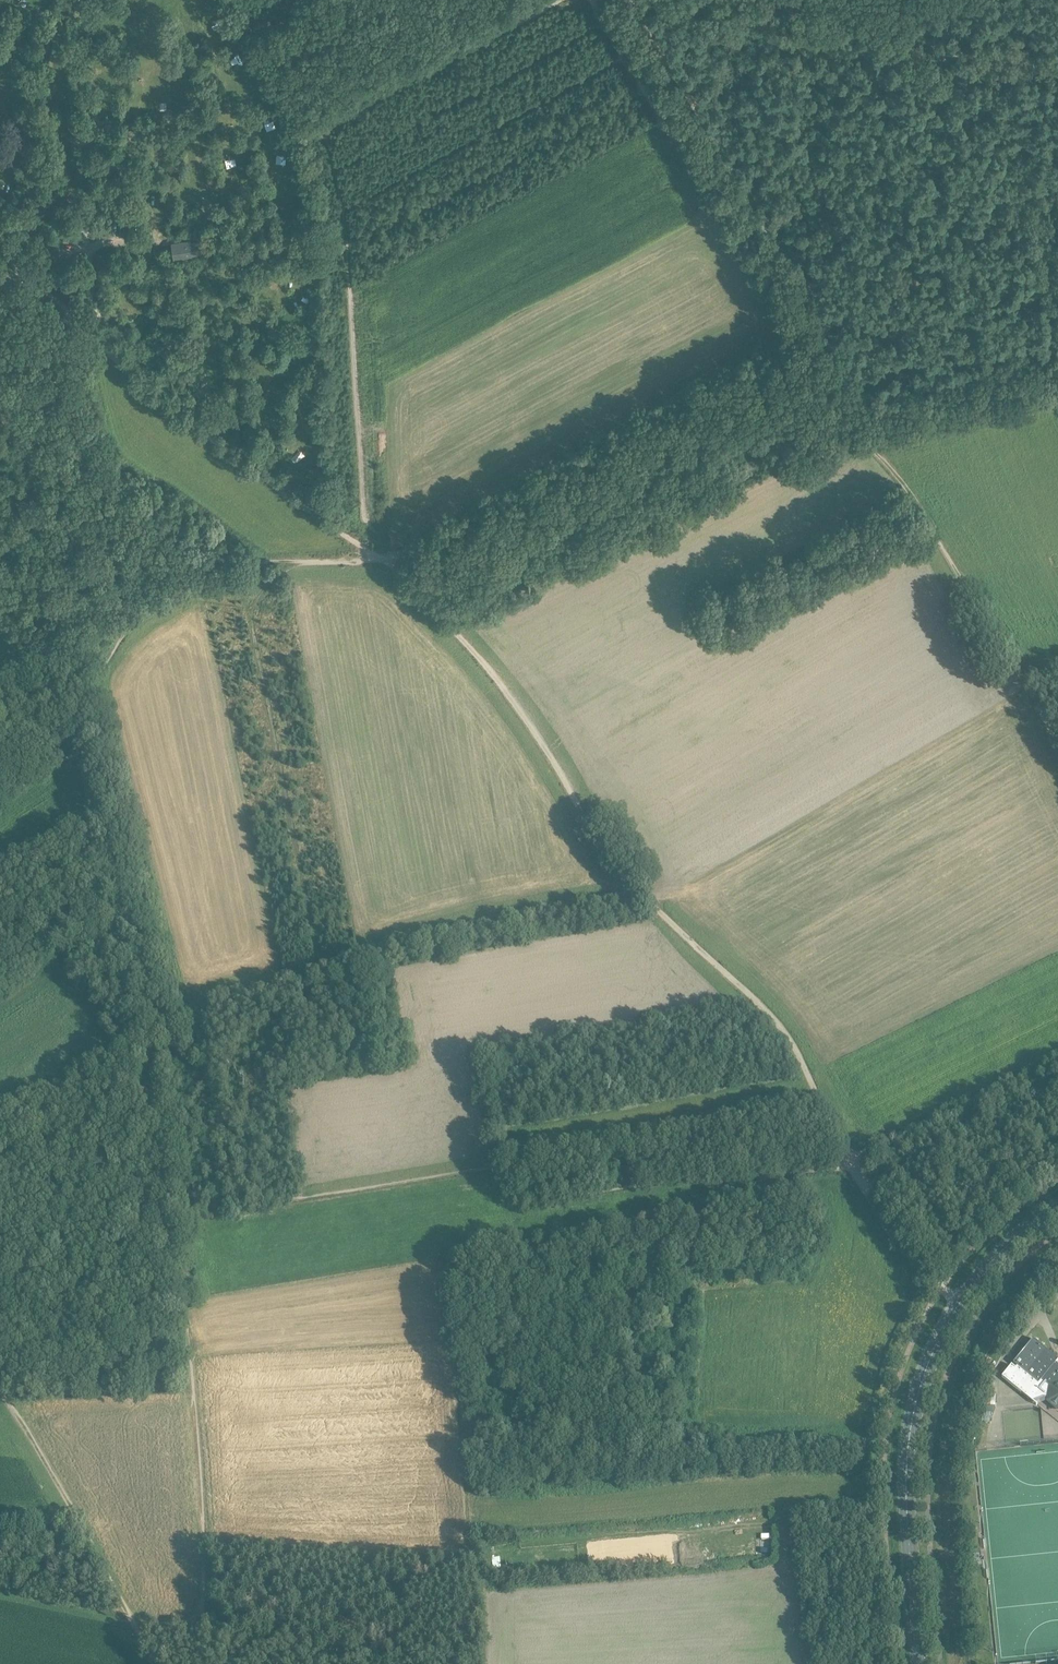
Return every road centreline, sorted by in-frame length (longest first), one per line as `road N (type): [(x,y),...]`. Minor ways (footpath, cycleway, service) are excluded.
road 1 (track): [(376,558),(469,649),(618,870),(780,1033),(888,1226),(959,1304)]
road 2 (track): [(853,421),(740,453),(556,476),(408,557),(247,566),(206,579),(142,616)]
road 3 (track): [(148,1024),(383,952),(641,896)]
road 4 (secondary): [(920,1663),(907,1475),(925,1371),(971,1286),(1057,1205)]
road 5 (track): [(850,414),(590,0)]
road 6 (track): [(161,1220),(194,1398),(209,1623),(132,1623)]
road 7 (track): [(309,561),(284,569),(251,618),(320,969)]
road 8 (track): [(119,634),(98,674),(83,746),(111,897),(148,1024)]
road 9 (track): [(850,0),(893,39),(941,52),(1025,130),(1047,280),(1057,305)]
road 10 (track): [(853,421),(892,471),(1057,743)]
road 11 (track): [(83,329),(376,558)]
road 12 (track): [(132,1623),(60,1478),(0,1386)]
road 13 (track): [(1057,363),(901,389),(850,414)]
road 14 (track): [(148,1024),(151,1186),(161,1220)]
road 15 (track): [(102,342),(90,252),(128,239),(169,243)]
road 16 (track): [(90,252),(82,219),(136,110)]
road 17 (track): [(0,557),(51,571),(115,618)]

